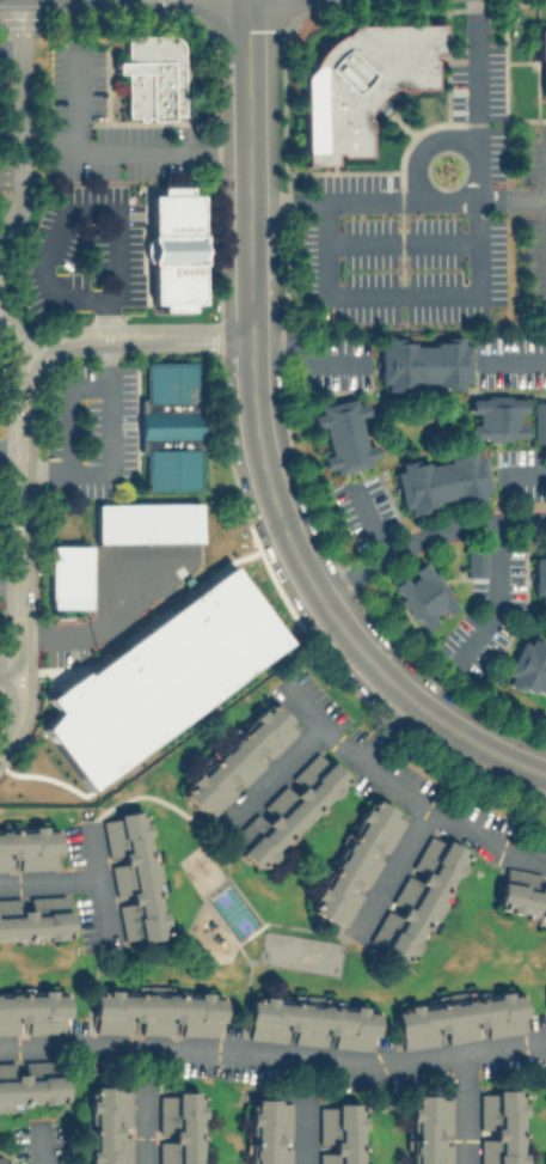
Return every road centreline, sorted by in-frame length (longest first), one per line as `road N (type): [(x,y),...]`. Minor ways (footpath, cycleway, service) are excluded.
road 1 (tertiary): [(244,0),(259,456),(317,592),(363,652),(413,696)]
road 2 (residential): [(0,762),(20,731),(30,688),(25,415),(42,356)]
road 3 (residential): [(0,242),(23,191),(20,0)]
road 4 (residential): [(42,356),(88,339),(251,335)]
road 5 (tertiary): [(413,696),(462,732),(545,772)]

